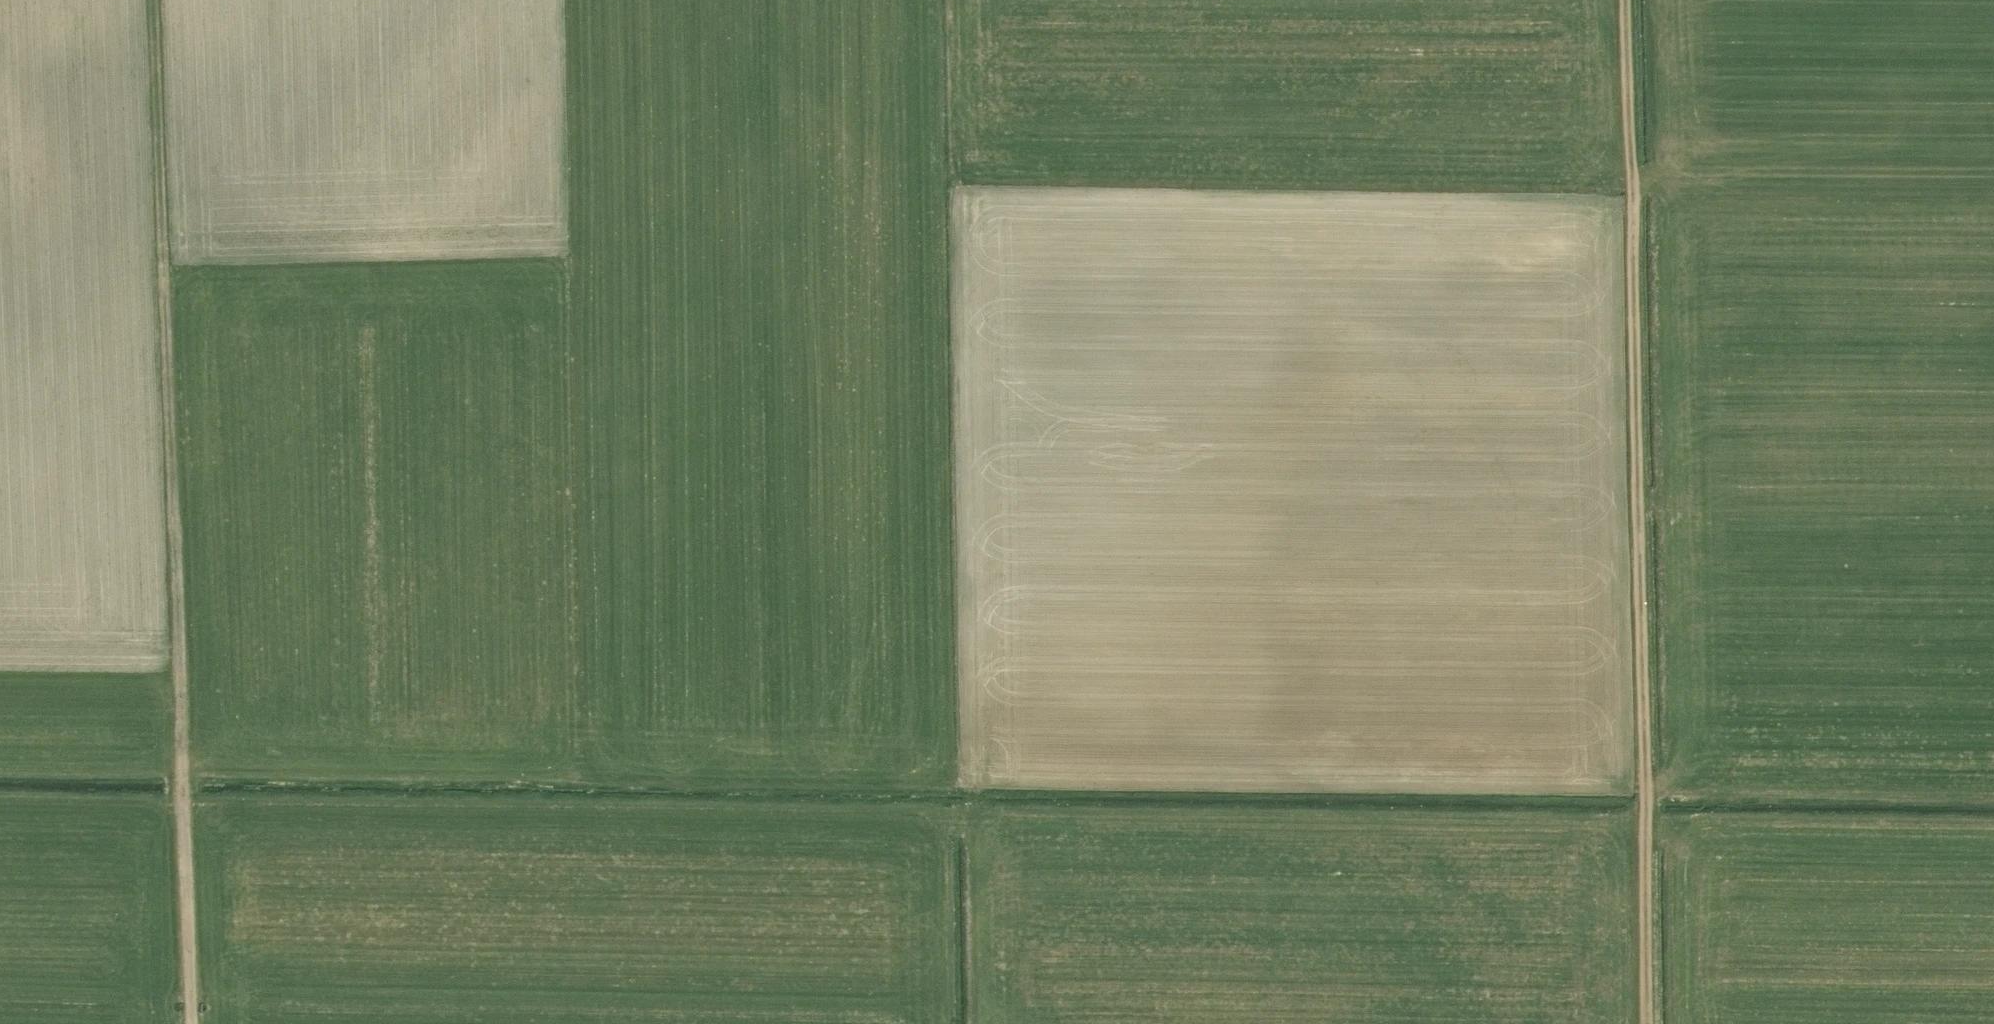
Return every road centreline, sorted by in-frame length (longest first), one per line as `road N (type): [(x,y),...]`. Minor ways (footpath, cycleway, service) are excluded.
road 1 (track): [(155,0),(192,1023)]
road 2 (track): [(1633,0),(1651,1023)]

